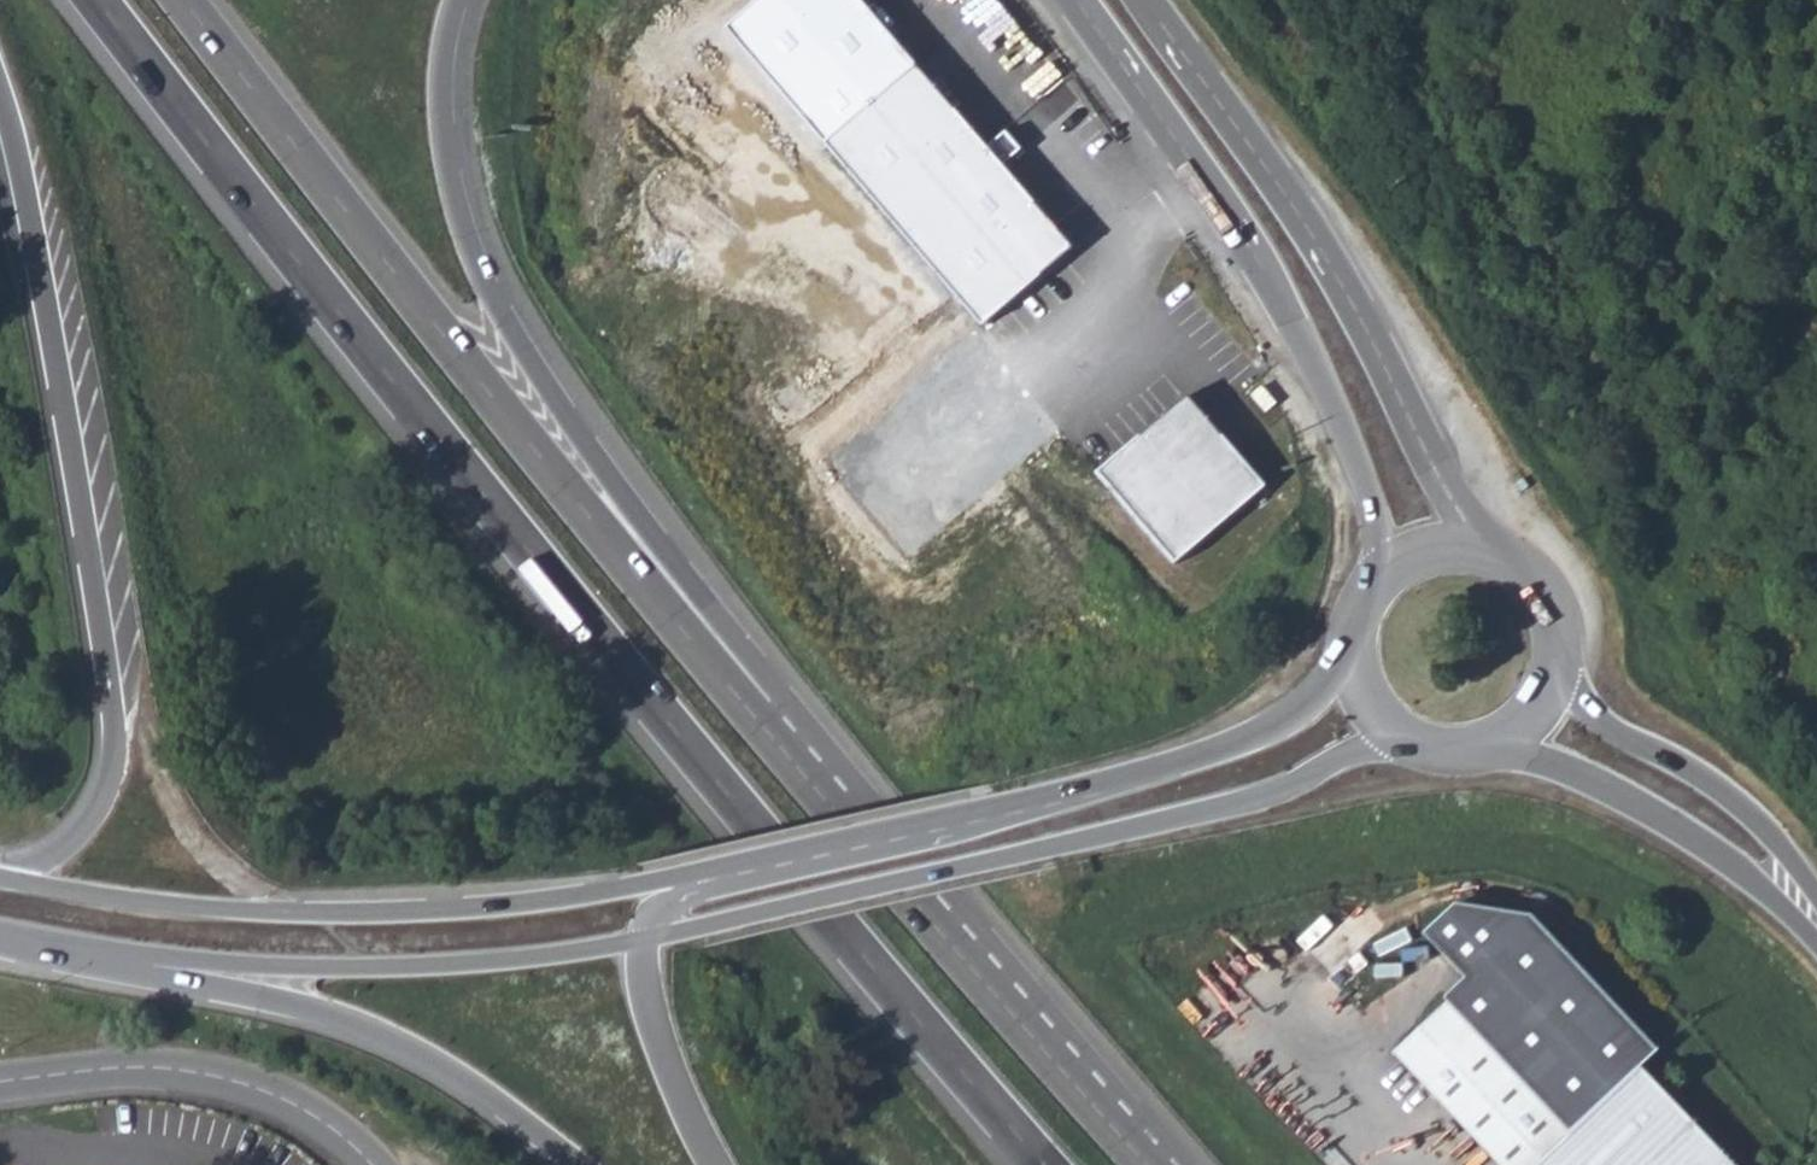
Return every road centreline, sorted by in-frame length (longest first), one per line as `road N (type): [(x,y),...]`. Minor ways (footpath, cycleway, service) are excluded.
road 1 (trunk): [(98,0),(660,712),(1046,1164)]
road 2 (trunk): [(775,740),(185,0)]
road 3 (trunk): [(775,740),(781,696),(487,291),(458,226),(445,154),(456,0)]
road 4 (trunk): [(0,126),(82,528),(117,745),(105,800),(54,855),(0,877)]
road 5 (secondary): [(645,944),(1169,830),(1290,788),(1369,743),(1401,735)]
road 6 (secondary): [(1349,640),(1311,702),(1204,764),(827,860),(668,891)]
road 7 (secondary): [(668,891),(522,915),(366,922),(189,916),(0,880)]
road 8 (secondary): [(1073,0),(1294,320),(1354,450),(1381,572)]
road 9 (secondary): [(1478,547),(1356,302),(1247,133),(1148,0)]
road 10 (secondary): [(72,952),(389,968),(542,961),(645,944)]
road 11 (trunk): [(1148,1164),(775,740)]
road 12 (trunk): [(72,952),(347,1023),(572,1164)]
road 13 (residential): [(0,1080),(126,1066),(187,1069),(252,1085),(302,1109),(372,1164)]
road 14 (tertiary): [(1487,742),(1637,801),(1732,859),(1816,938)]
road 15 (tertiary): [(1816,891),(1768,824),(1710,777),(1596,717),(1554,649)]
road 16 (trunk): [(645,944),(647,1004),(692,1126),(716,1164)]
road 17 (secondary): [(1554,649),(1534,585),(1478,547)]
road 18 (secondary): [(1487,742),(1535,706),(1554,649)]

